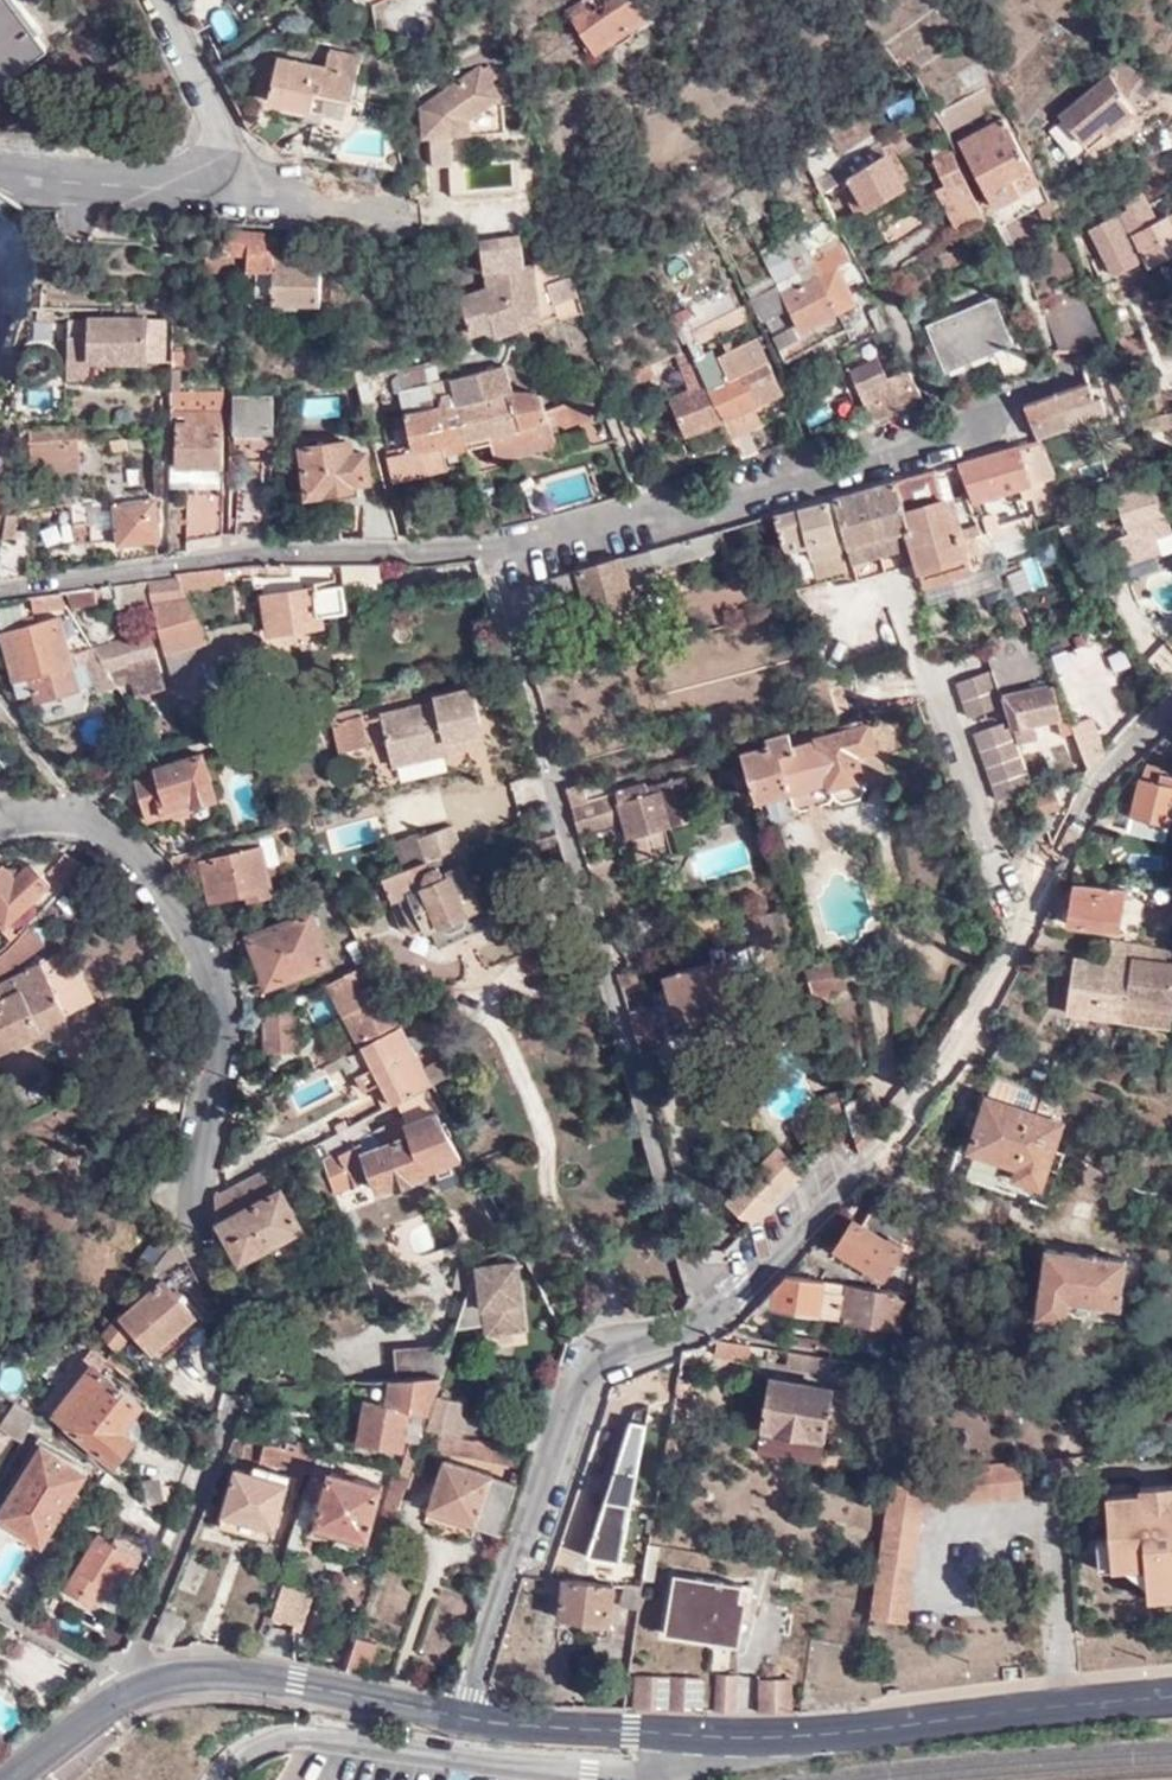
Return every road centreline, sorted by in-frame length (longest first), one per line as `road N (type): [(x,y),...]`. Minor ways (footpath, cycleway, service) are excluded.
road 1 (residential): [(0,825),(82,819),(125,837),(155,869),(224,1013),(195,1206),(241,1306),(249,1349),(136,1652),(140,1687)]
road 2 (residential): [(1015,414),(485,550),(254,556),(0,589)]
road 3 (residential): [(703,1326),(751,1288),(890,1139),(993,979),(1096,783),(1171,706)]
road 4 (residential): [(223,1779),(268,1747),(308,1739),(615,1777),(667,1768),(708,1737)]
road 5 (residential): [(566,845),(703,1326)]
road 6 (residential): [(460,1714),(581,1377),(618,1351),(703,1326)]
road 7 (tertiary): [(1171,1697),(803,1735),(708,1737)]
road 8 (tertiary): [(460,1714),(219,1673),(140,1687)]
road 9 (residential): [(251,189),(0,171)]
road 10 (tertiary): [(708,1737),(460,1714)]
road 11 (residential): [(159,0),(251,189)]
road 12 (residential): [(0,1614),(103,1672),(125,1695)]
road 13 (residential): [(398,200),(251,189)]
road 14 (tertiary): [(125,1695),(7,1779)]

